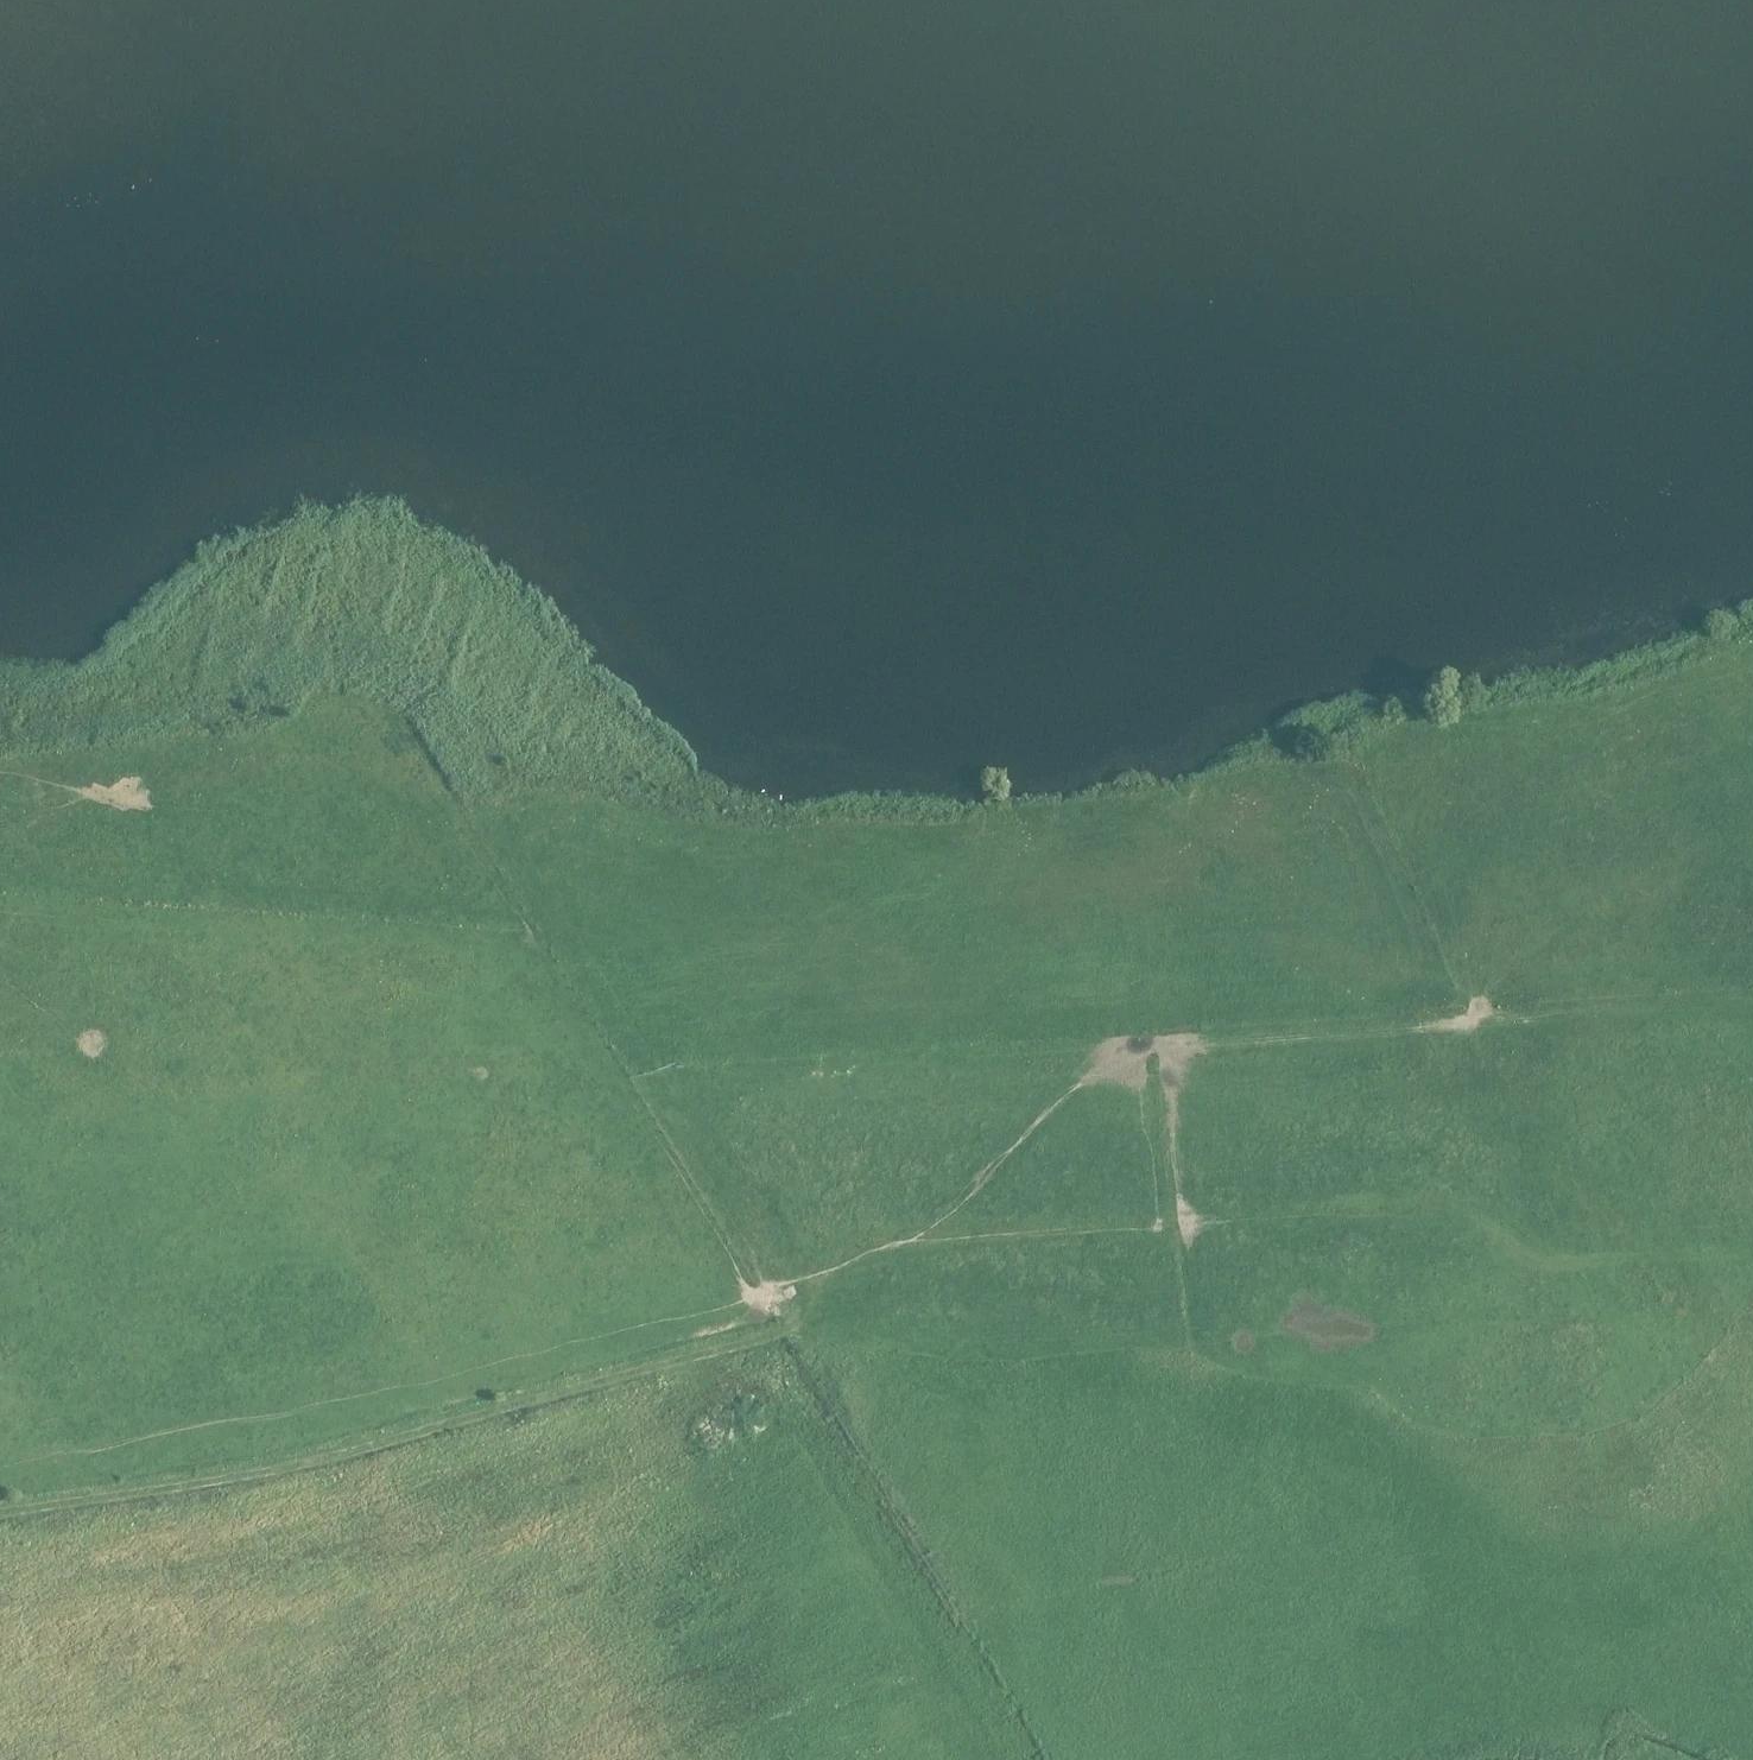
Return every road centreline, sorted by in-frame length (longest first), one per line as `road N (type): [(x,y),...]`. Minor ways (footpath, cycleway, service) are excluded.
road 1 (track): [(0,1507),(274,1468),(791,1327),(812,1310),(842,1254),(923,1239),(1443,1213),(1553,1262),(1752,1256)]

